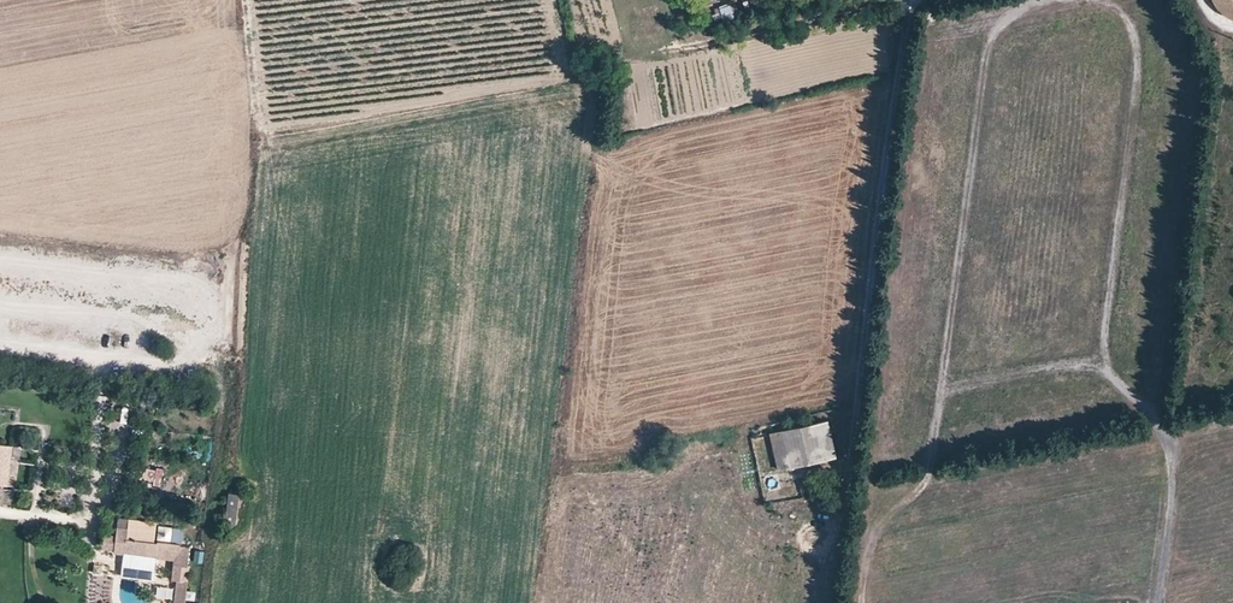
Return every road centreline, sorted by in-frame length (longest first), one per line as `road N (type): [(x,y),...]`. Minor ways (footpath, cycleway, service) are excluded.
road 1 (track): [(1043,0),(1016,9),(990,43),(930,465),(872,537),(862,602)]
road 2 (unclassified): [(0,288),(225,314),(202,533),(396,554)]
road 3 (track): [(1110,374),(1104,336),(1140,66),(1134,32),(1103,0)]
road 4 (track): [(1110,374),(1091,366),(1046,371),(939,397)]

